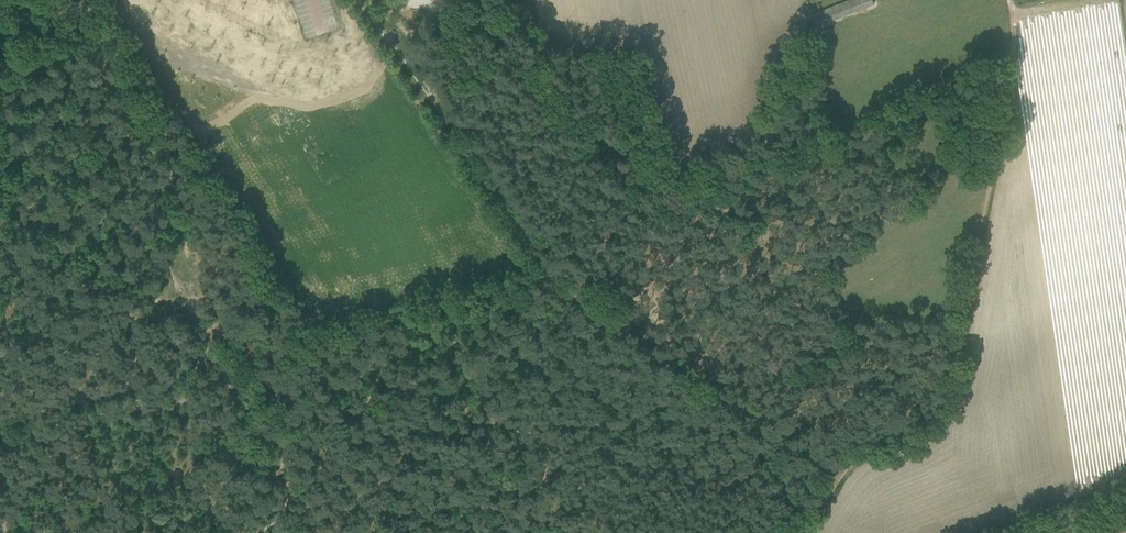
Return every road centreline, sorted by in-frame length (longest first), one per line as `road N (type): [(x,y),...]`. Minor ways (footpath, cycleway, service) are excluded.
road 1 (track): [(0,423),(551,276)]
road 2 (track): [(1010,0),(1015,56),(948,397),(938,413),(849,457),(830,481)]

